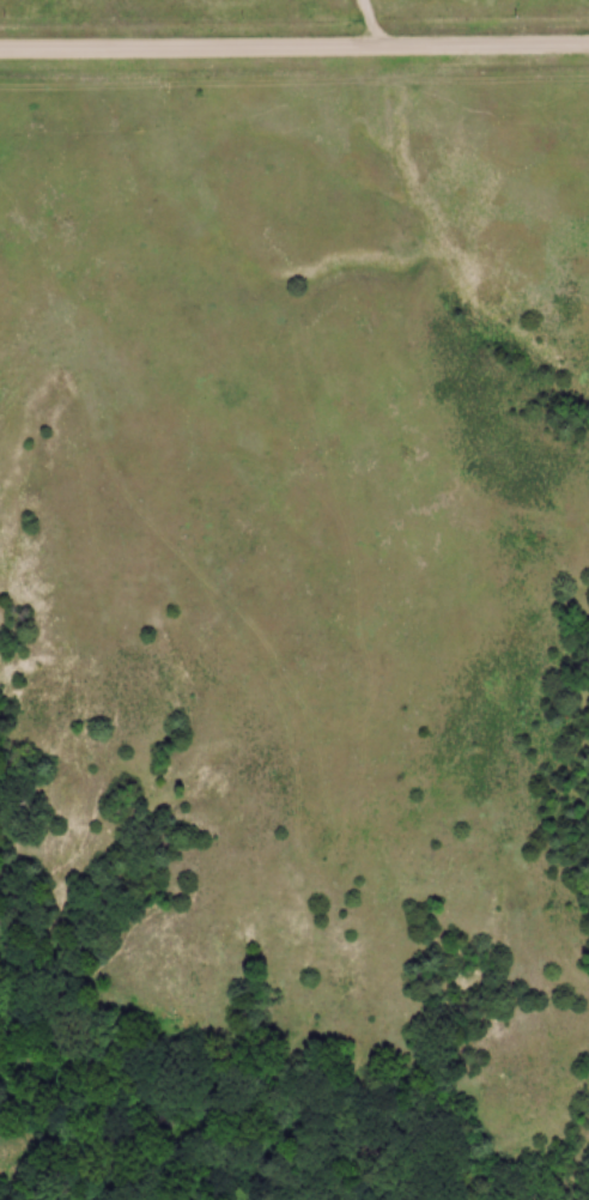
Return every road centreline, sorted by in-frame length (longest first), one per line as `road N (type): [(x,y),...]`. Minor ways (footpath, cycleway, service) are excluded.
road 1 (residential): [(0,59),(588,55)]

